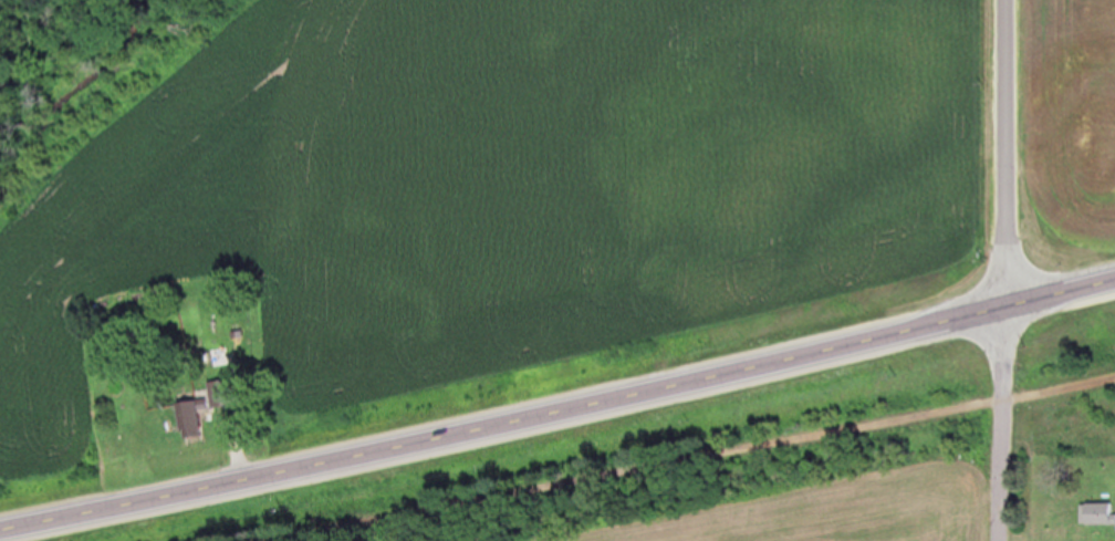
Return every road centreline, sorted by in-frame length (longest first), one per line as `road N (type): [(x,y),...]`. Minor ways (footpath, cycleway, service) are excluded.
road 1 (primary): [(0,532),(538,420),(1114,274)]
road 2 (track): [(282,540),(1114,378)]
road 3 (secondary): [(1004,305),(1005,0)]
road 4 (secondary): [(997,540),(1004,305)]

